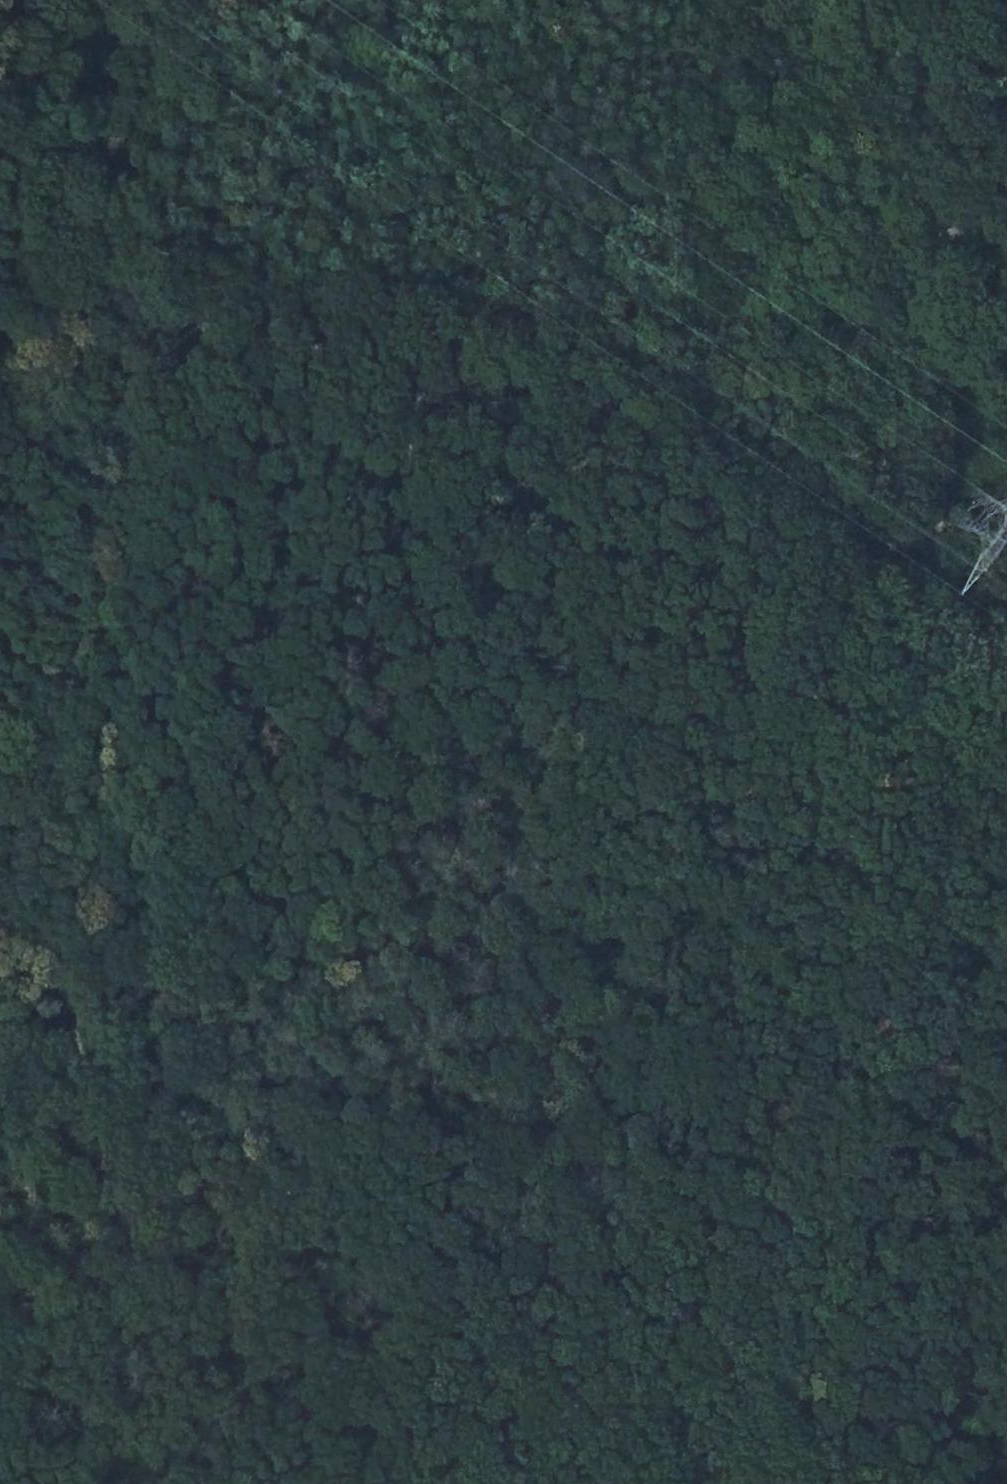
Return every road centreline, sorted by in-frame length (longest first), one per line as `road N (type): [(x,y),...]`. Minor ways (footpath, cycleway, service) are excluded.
road 1 (track): [(706,1483),(909,1032),(922,890),(917,739),(945,387)]
road 2 (track): [(948,0),(945,387)]

